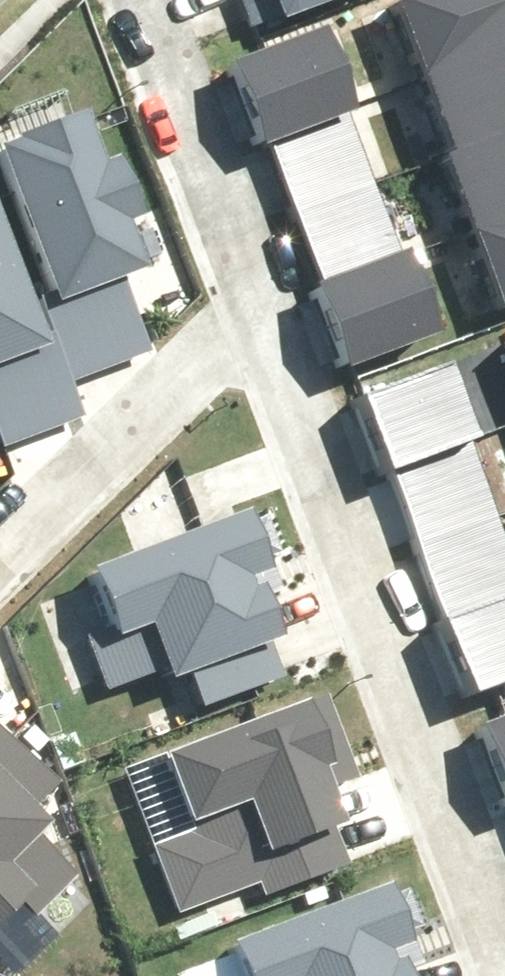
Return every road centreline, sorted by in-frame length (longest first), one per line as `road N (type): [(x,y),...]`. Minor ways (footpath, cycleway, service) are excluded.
road 1 (residential): [(253,301),(504,948)]
road 2 (residential): [(0,527),(253,301)]
road 3 (residential): [(139,0),(253,301)]

